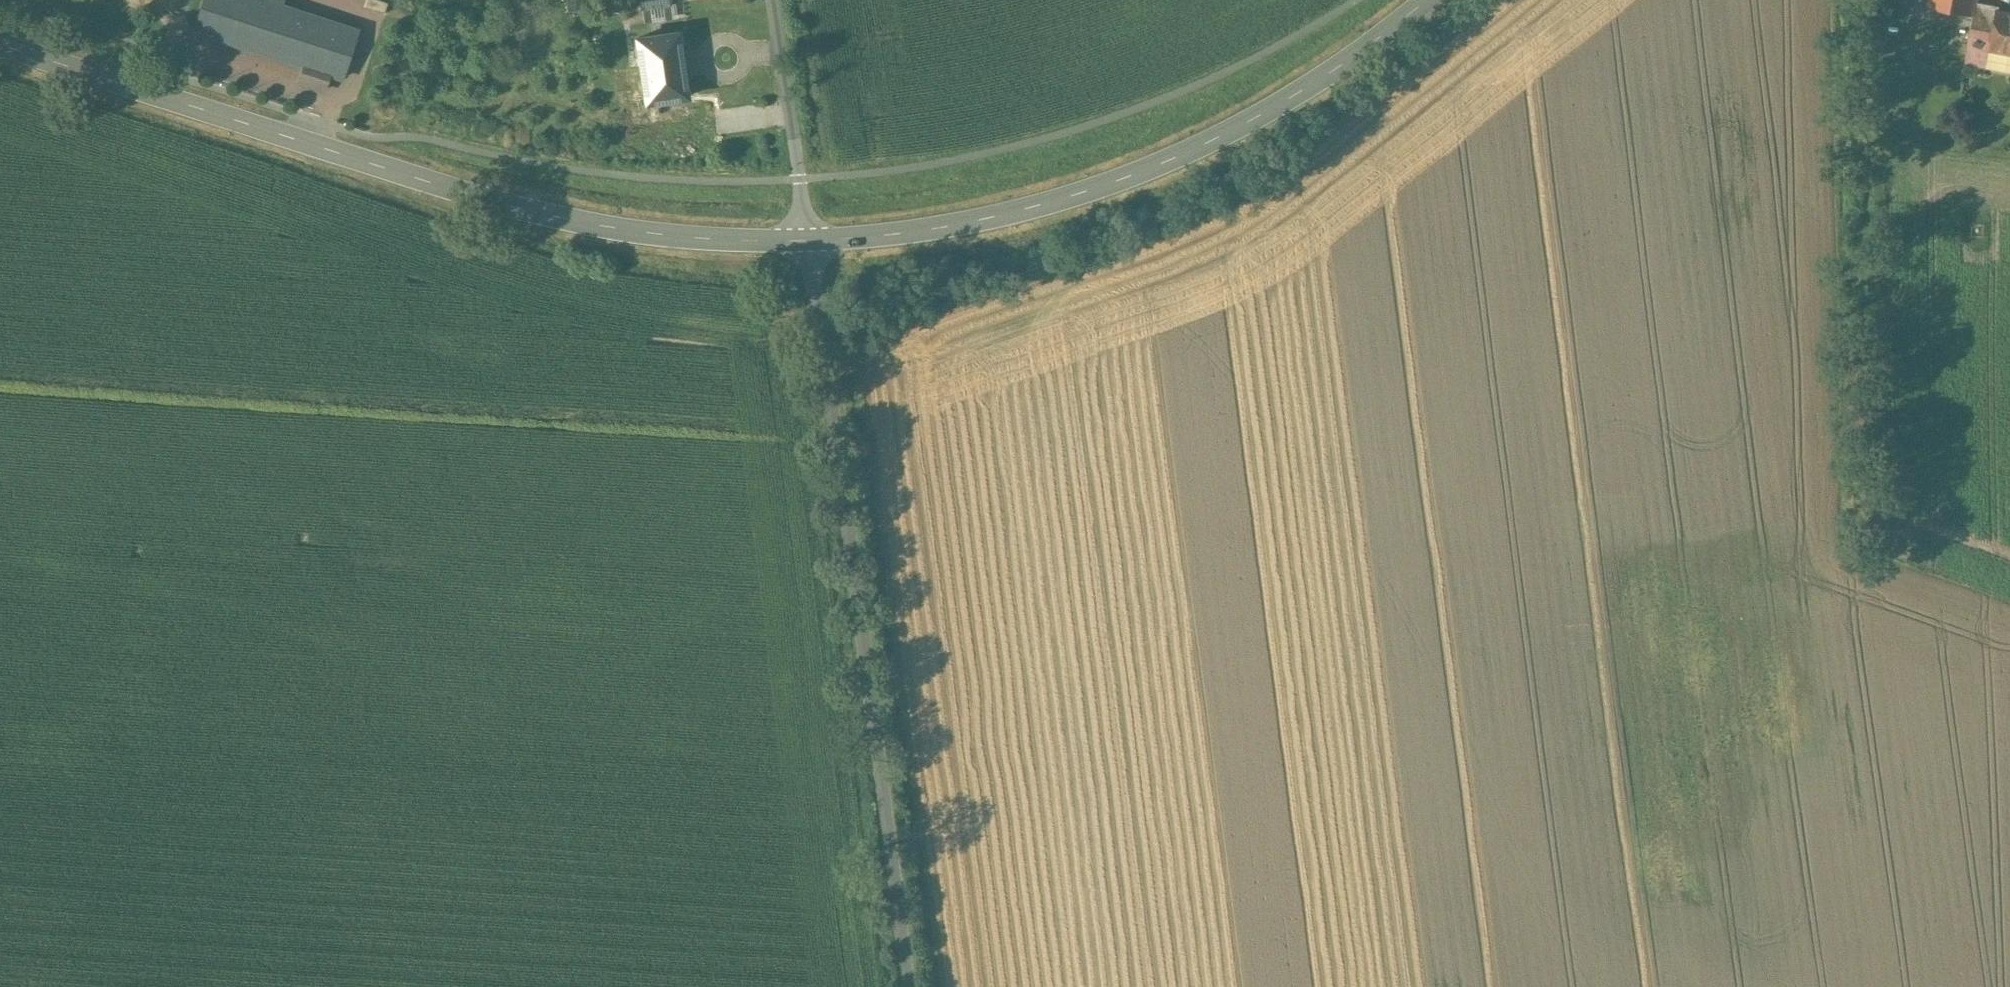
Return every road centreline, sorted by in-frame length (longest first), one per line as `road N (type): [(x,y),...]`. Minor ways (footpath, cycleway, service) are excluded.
road 1 (tertiary): [(0,42),(579,222),(804,239)]
road 2 (residential): [(909,986),(804,239)]
road 3 (tertiary): [(804,239),(949,226),(1080,193),(1261,114),(1426,0)]
road 4 (residential): [(804,239),(774,0)]

